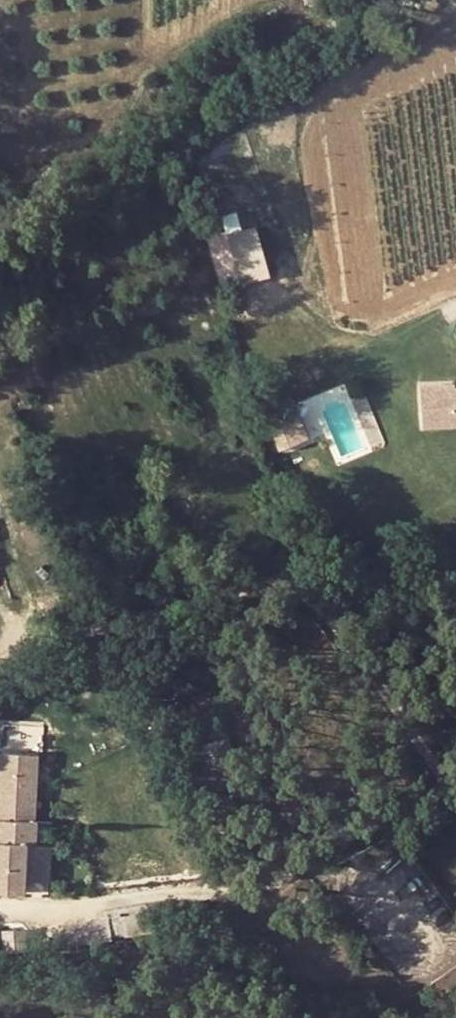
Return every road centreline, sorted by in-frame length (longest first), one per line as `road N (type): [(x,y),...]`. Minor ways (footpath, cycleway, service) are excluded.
road 1 (residential): [(455,790),(323,604),(291,587),(251,586),(190,609),(15,642)]

